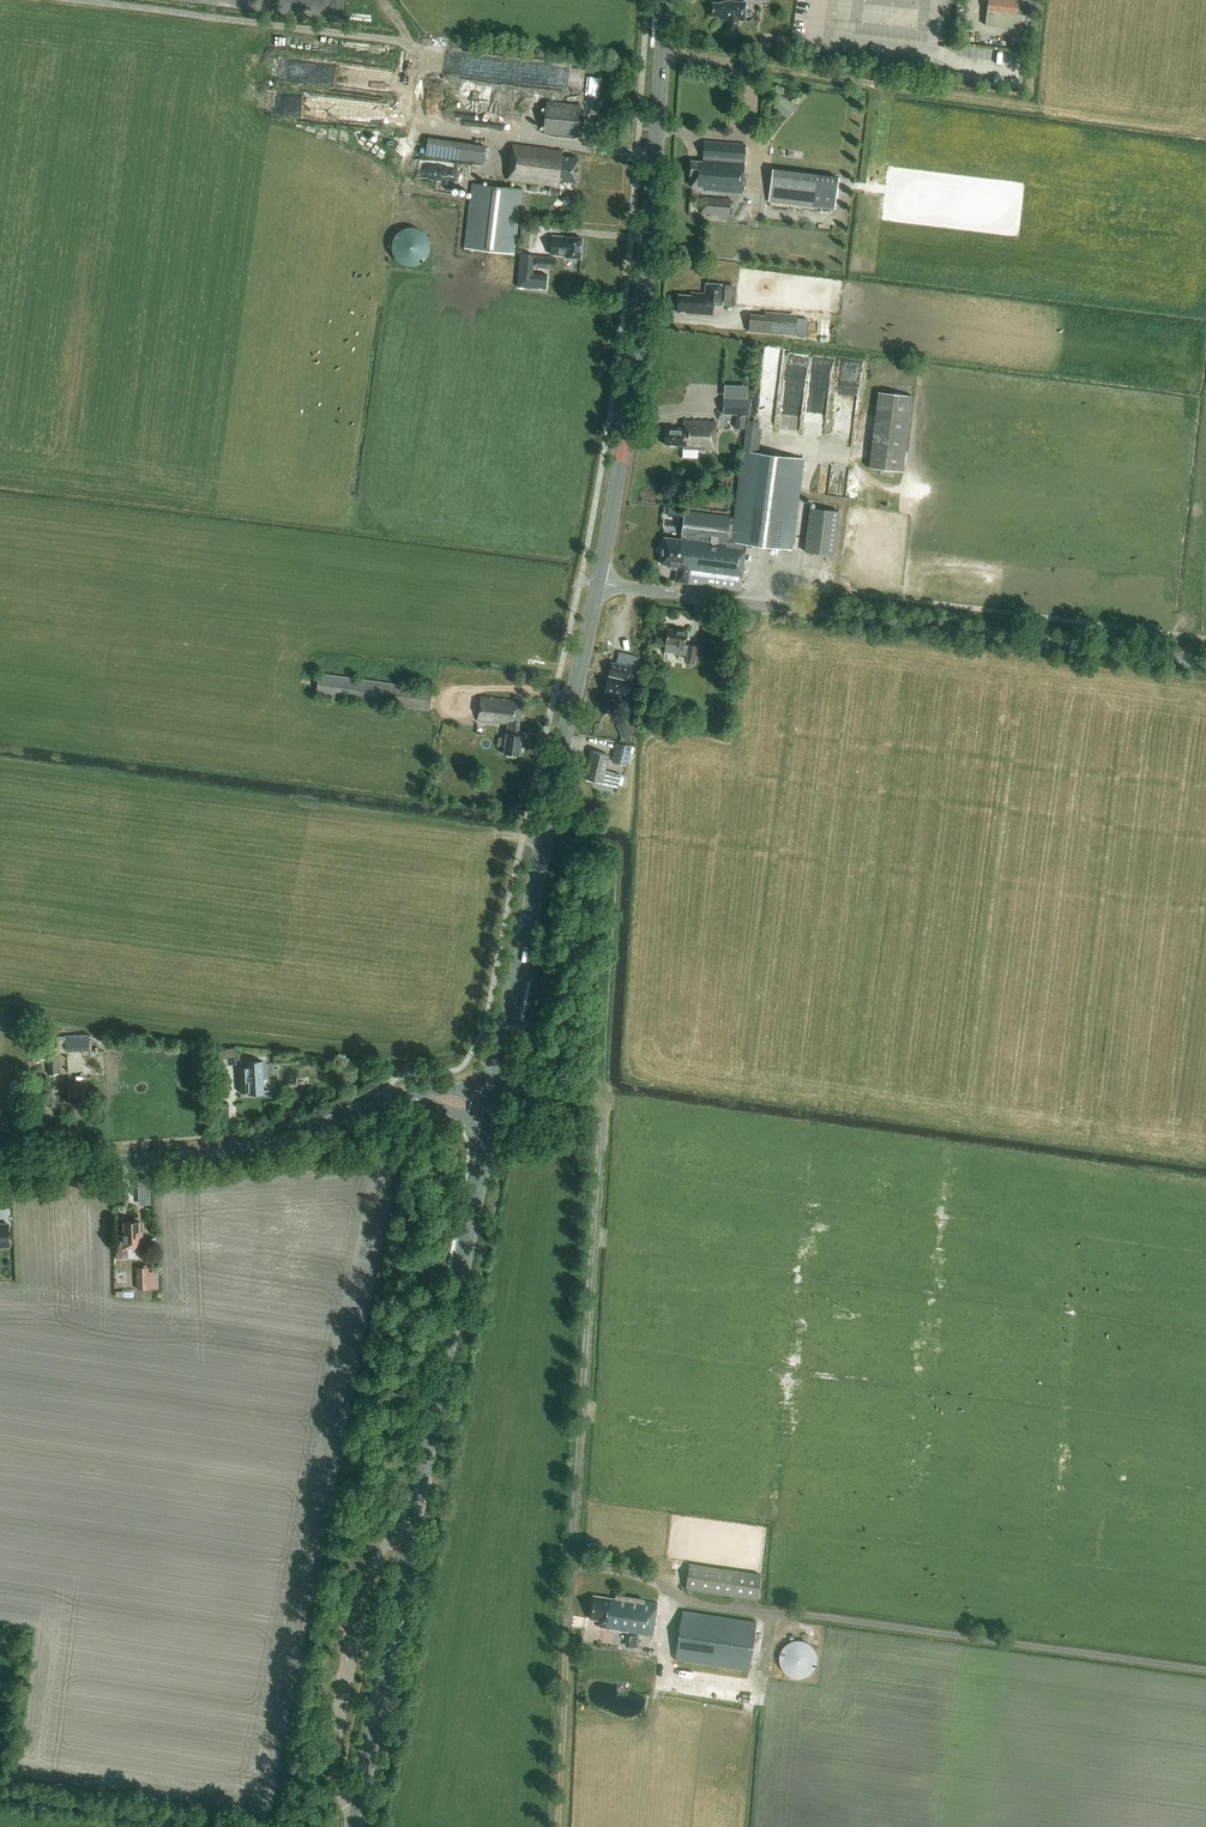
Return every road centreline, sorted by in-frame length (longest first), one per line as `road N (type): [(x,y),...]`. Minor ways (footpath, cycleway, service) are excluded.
road 1 (unclassified): [(497,1087),(574,1092),(600,1120),(552,1826)]
road 2 (secondary): [(353,1826),(497,1087)]
road 3 (unclassified): [(595,581),(1205,668)]
road 4 (secondary): [(595,581),(648,241),(664,0)]
road 5 (secondary): [(497,1087),(595,581)]
road 6 (tertiary): [(0,1165),(253,1148),(304,1136),(389,1094),(497,1087)]
road 7 (track): [(210,1826),(0,1795)]

